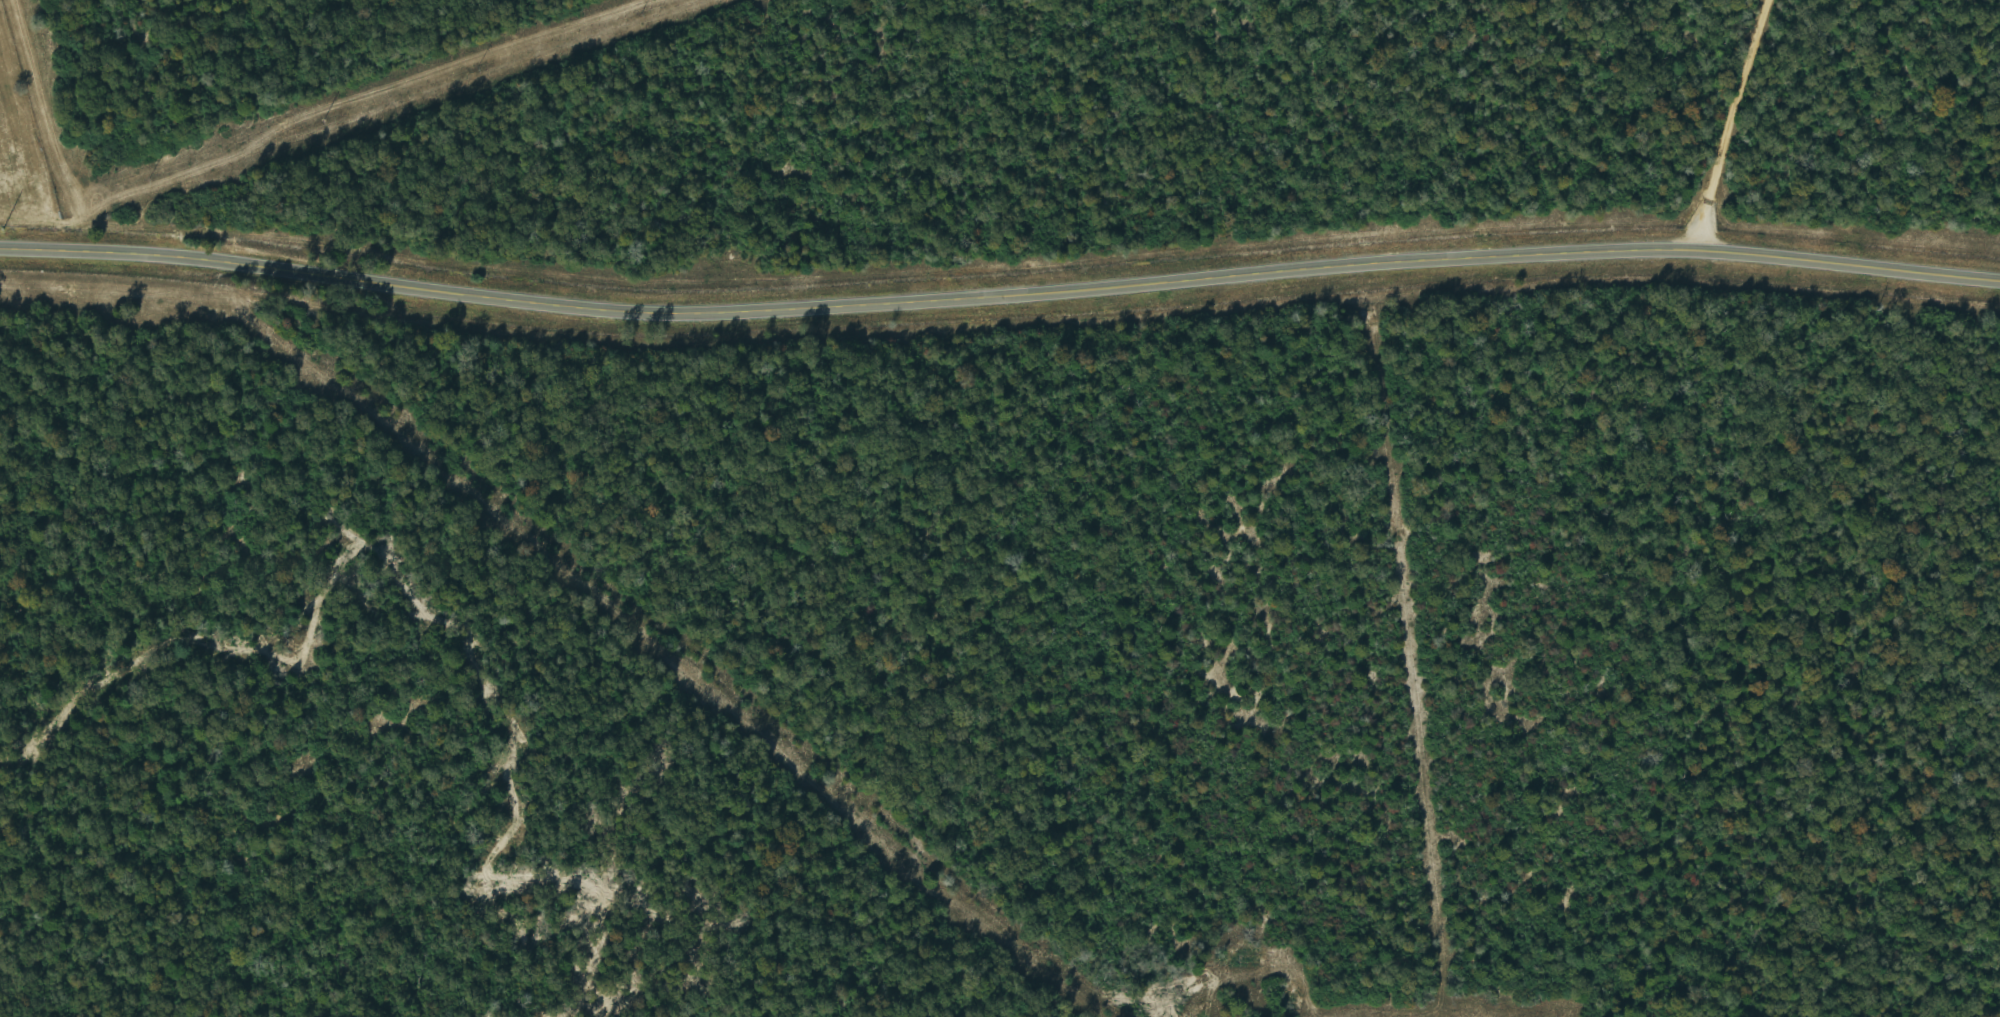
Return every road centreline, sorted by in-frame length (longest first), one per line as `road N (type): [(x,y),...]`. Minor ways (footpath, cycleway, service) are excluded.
road 1 (secondary): [(0,248),(182,256),(659,312),(1692,249),(1999,280)]

